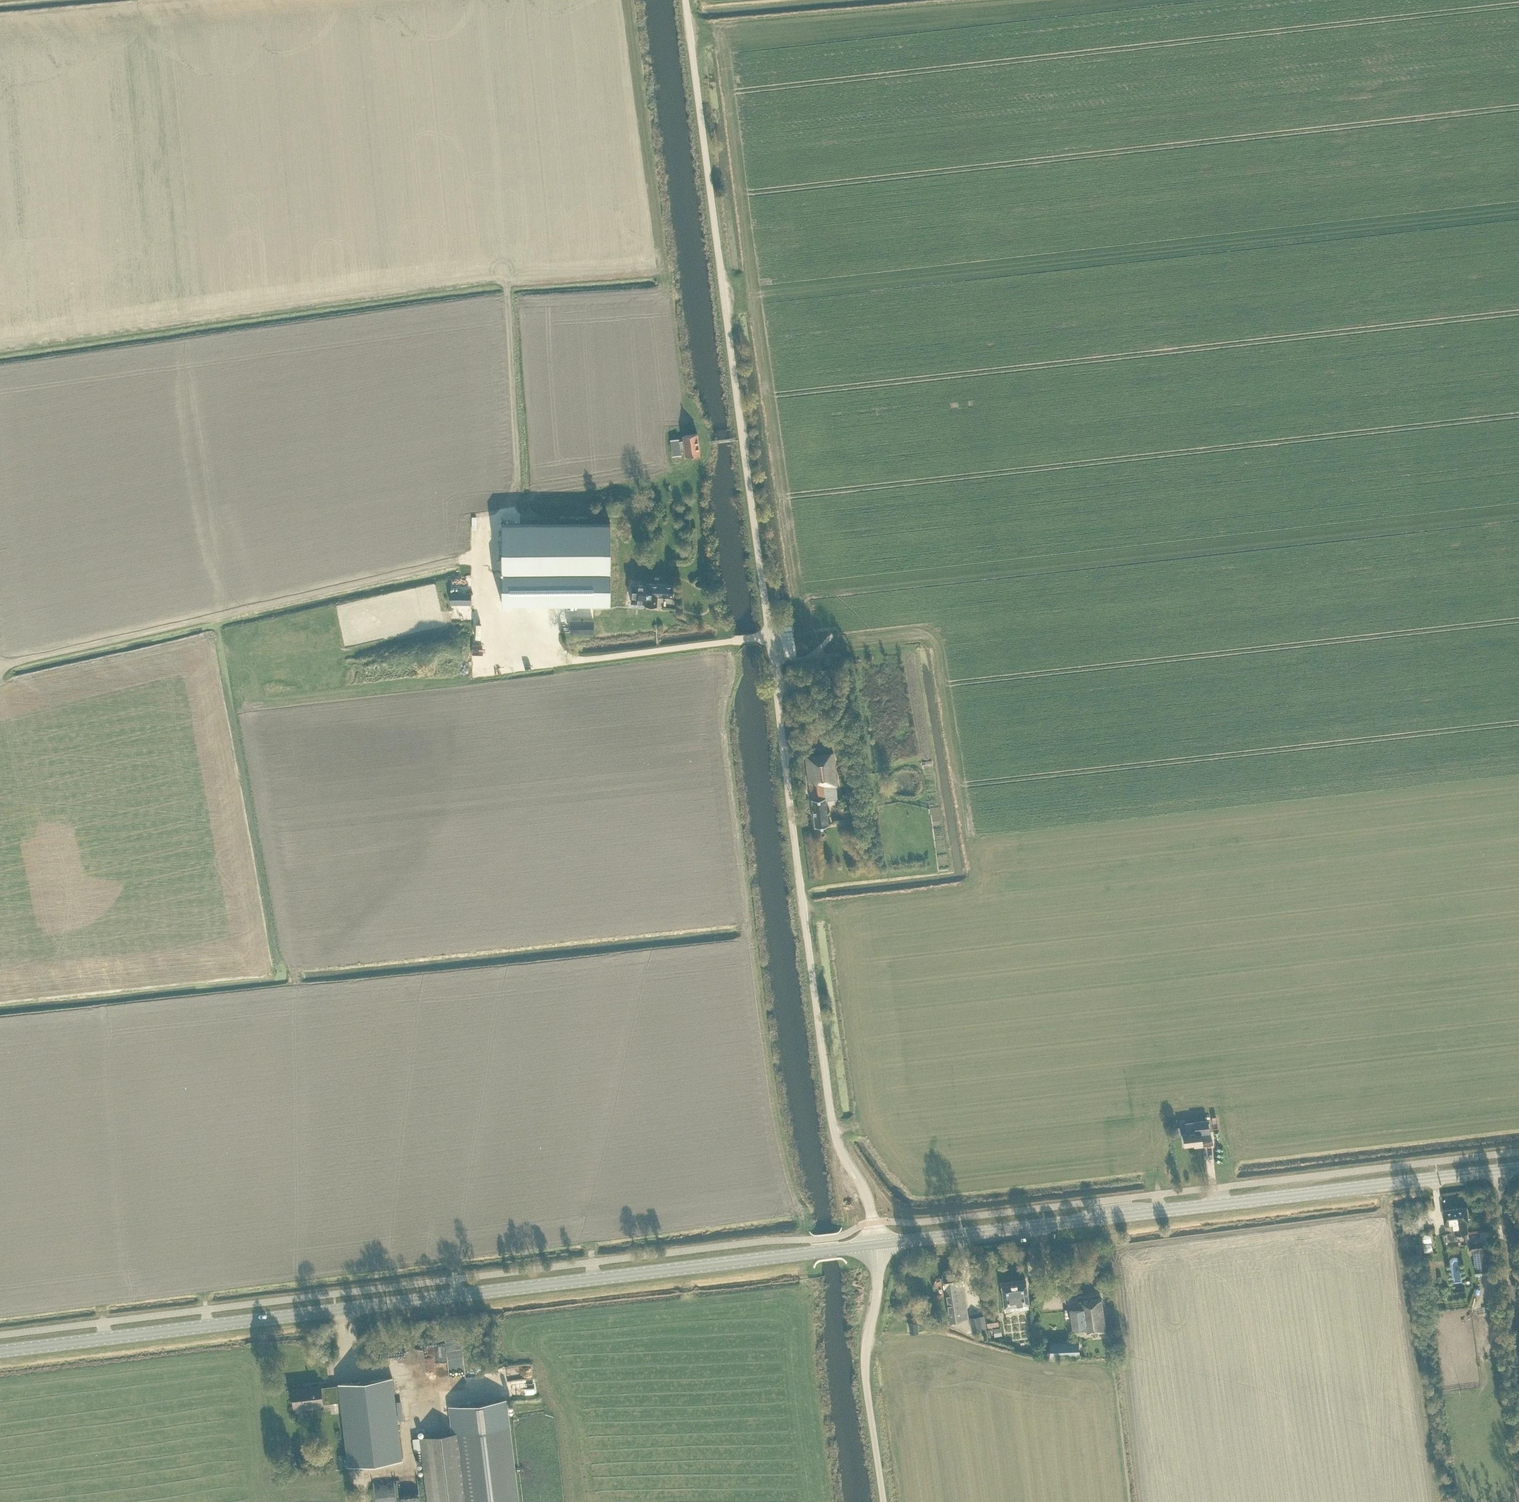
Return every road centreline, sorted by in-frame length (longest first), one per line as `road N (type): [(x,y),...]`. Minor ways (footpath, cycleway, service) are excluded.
road 1 (unclassified): [(877,1244),(870,1206),(832,1125),(685,0)]
road 2 (primary): [(0,1352),(877,1244)]
road 3 (primary): [(877,1244),(1518,1168)]
road 4 (unclassified): [(882,1501),(864,1367),(877,1244)]

